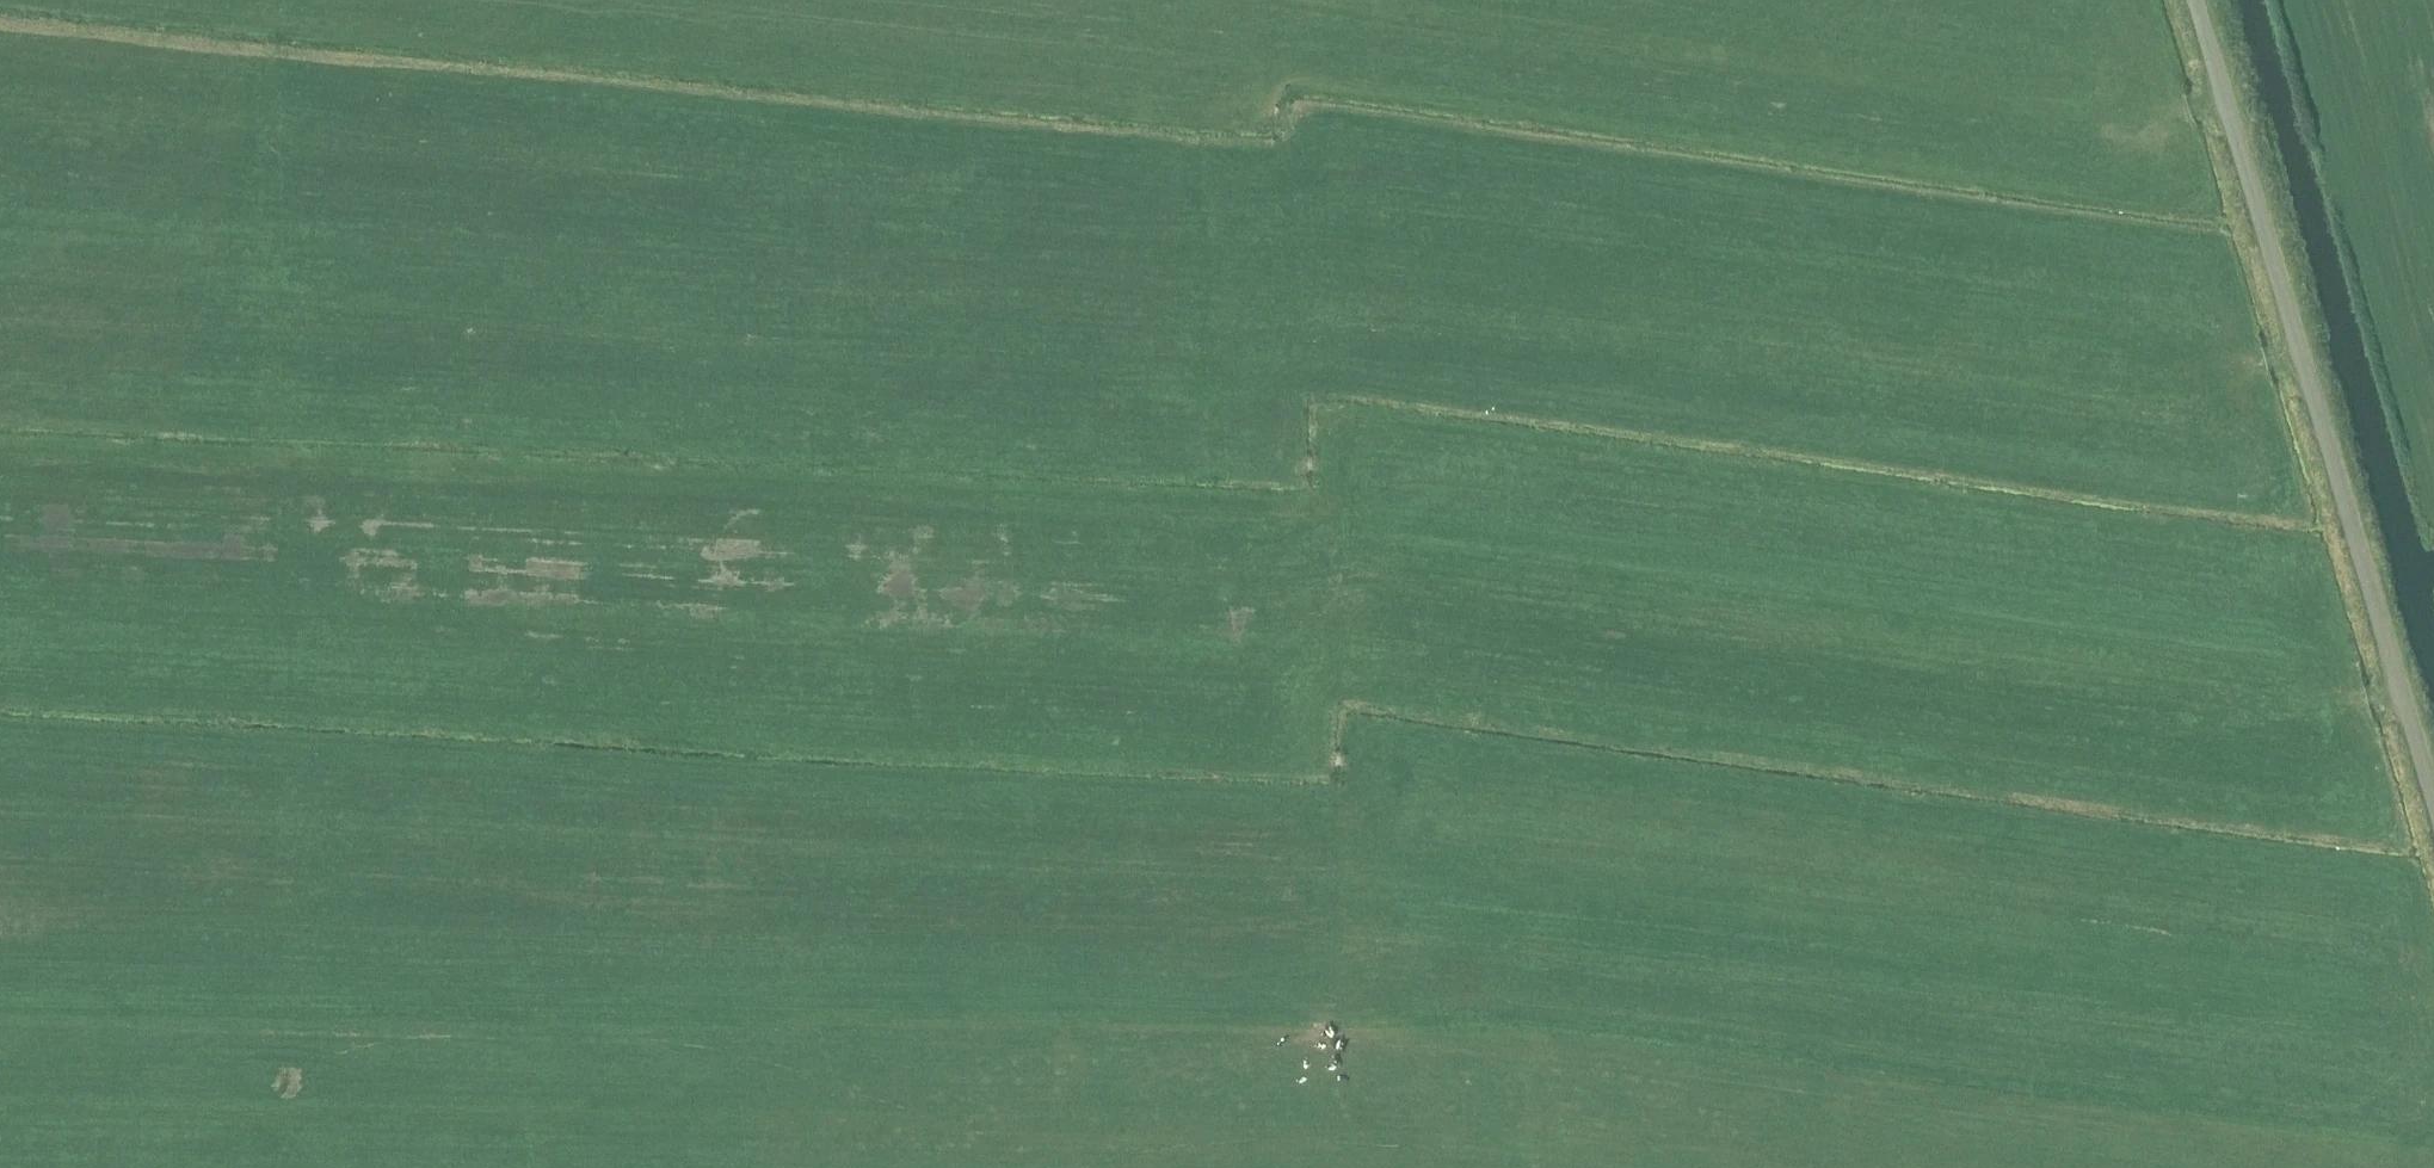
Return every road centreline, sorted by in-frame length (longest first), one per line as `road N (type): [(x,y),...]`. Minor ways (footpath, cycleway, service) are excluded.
road 1 (unclassified): [(2433,809),(2192,0)]

